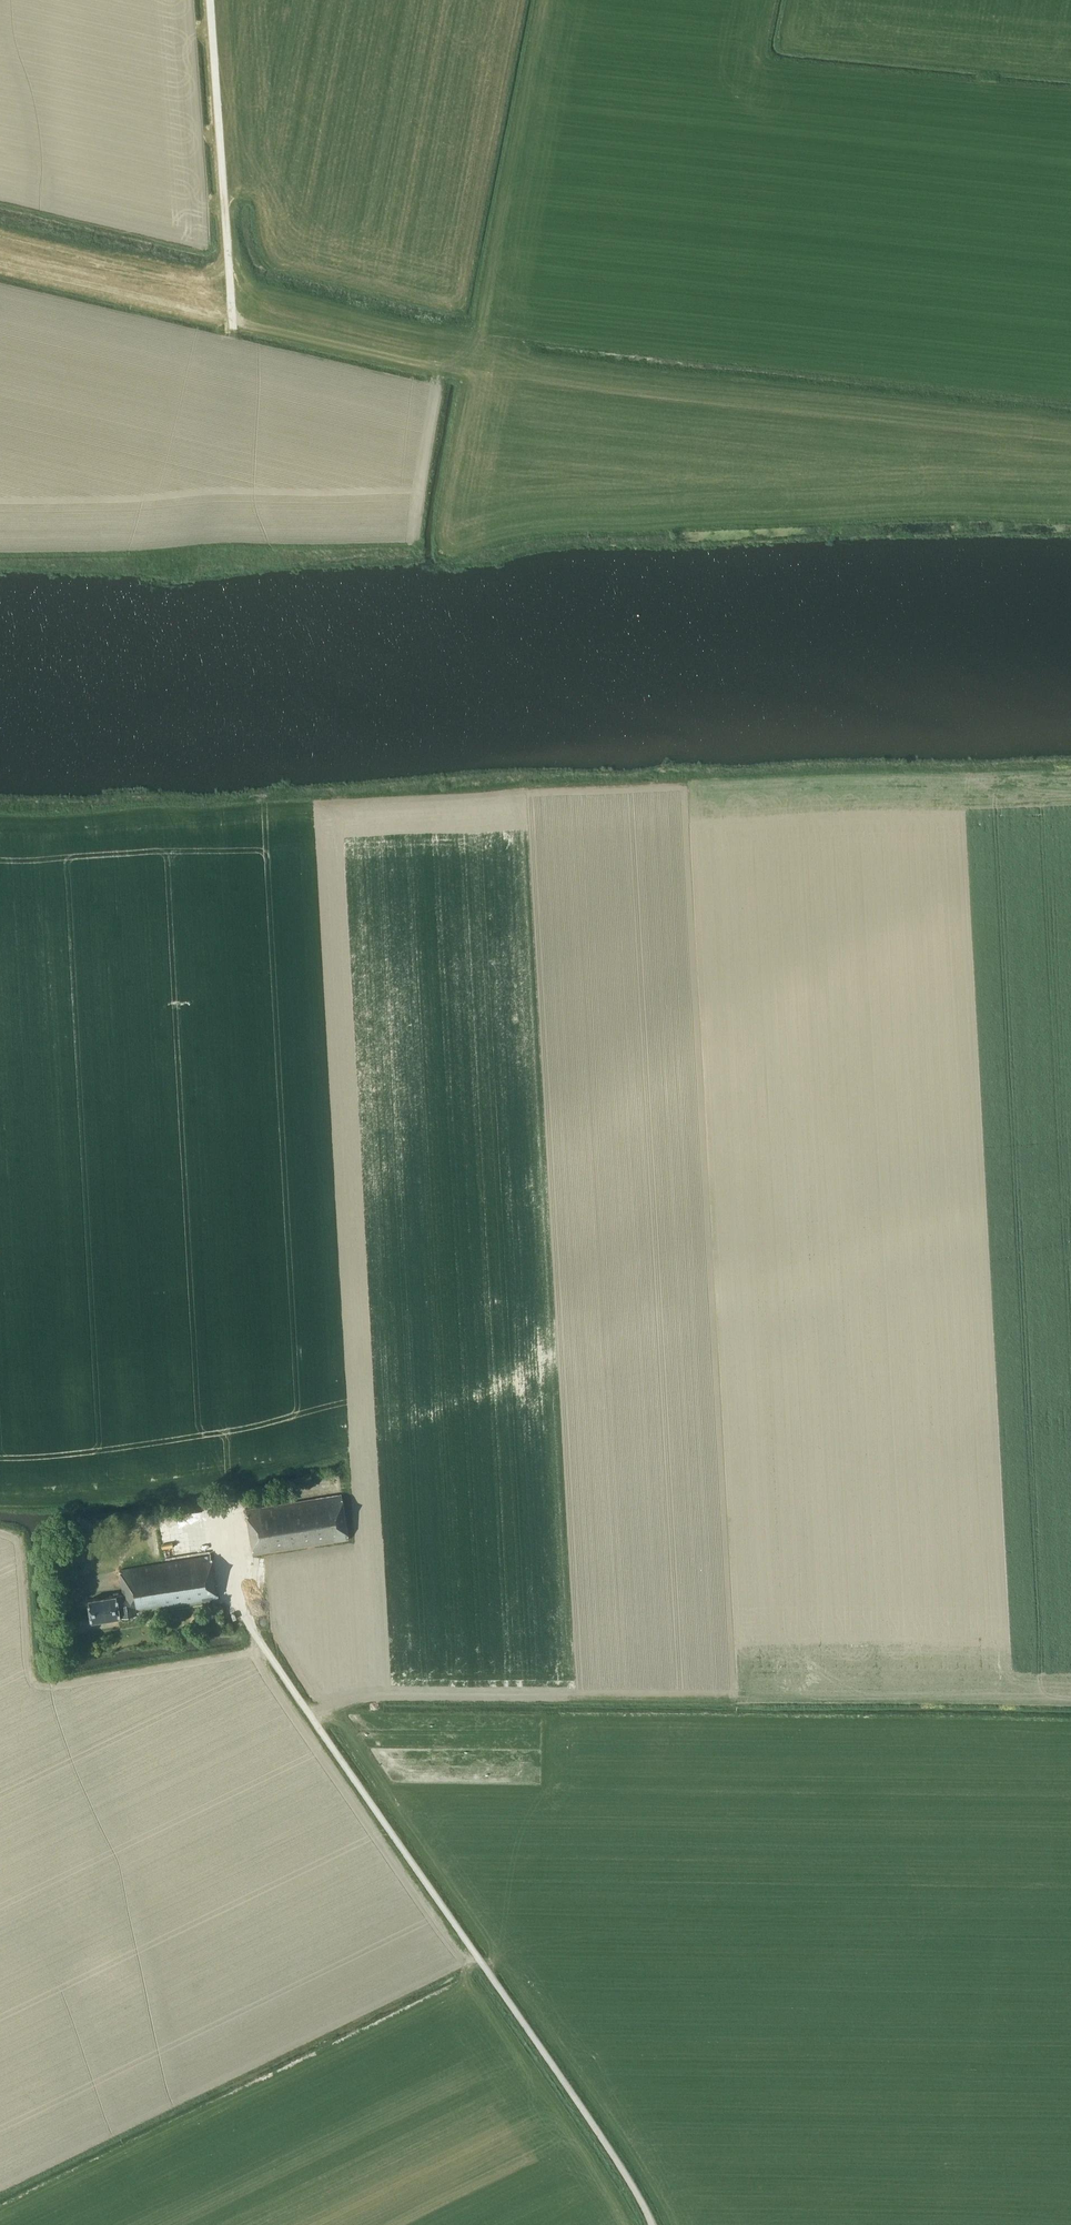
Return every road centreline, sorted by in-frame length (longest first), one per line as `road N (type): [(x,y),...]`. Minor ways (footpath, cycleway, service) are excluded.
road 1 (unclassified): [(653,2224),(248,1623)]
road 2 (track): [(209,0),(233,317)]

